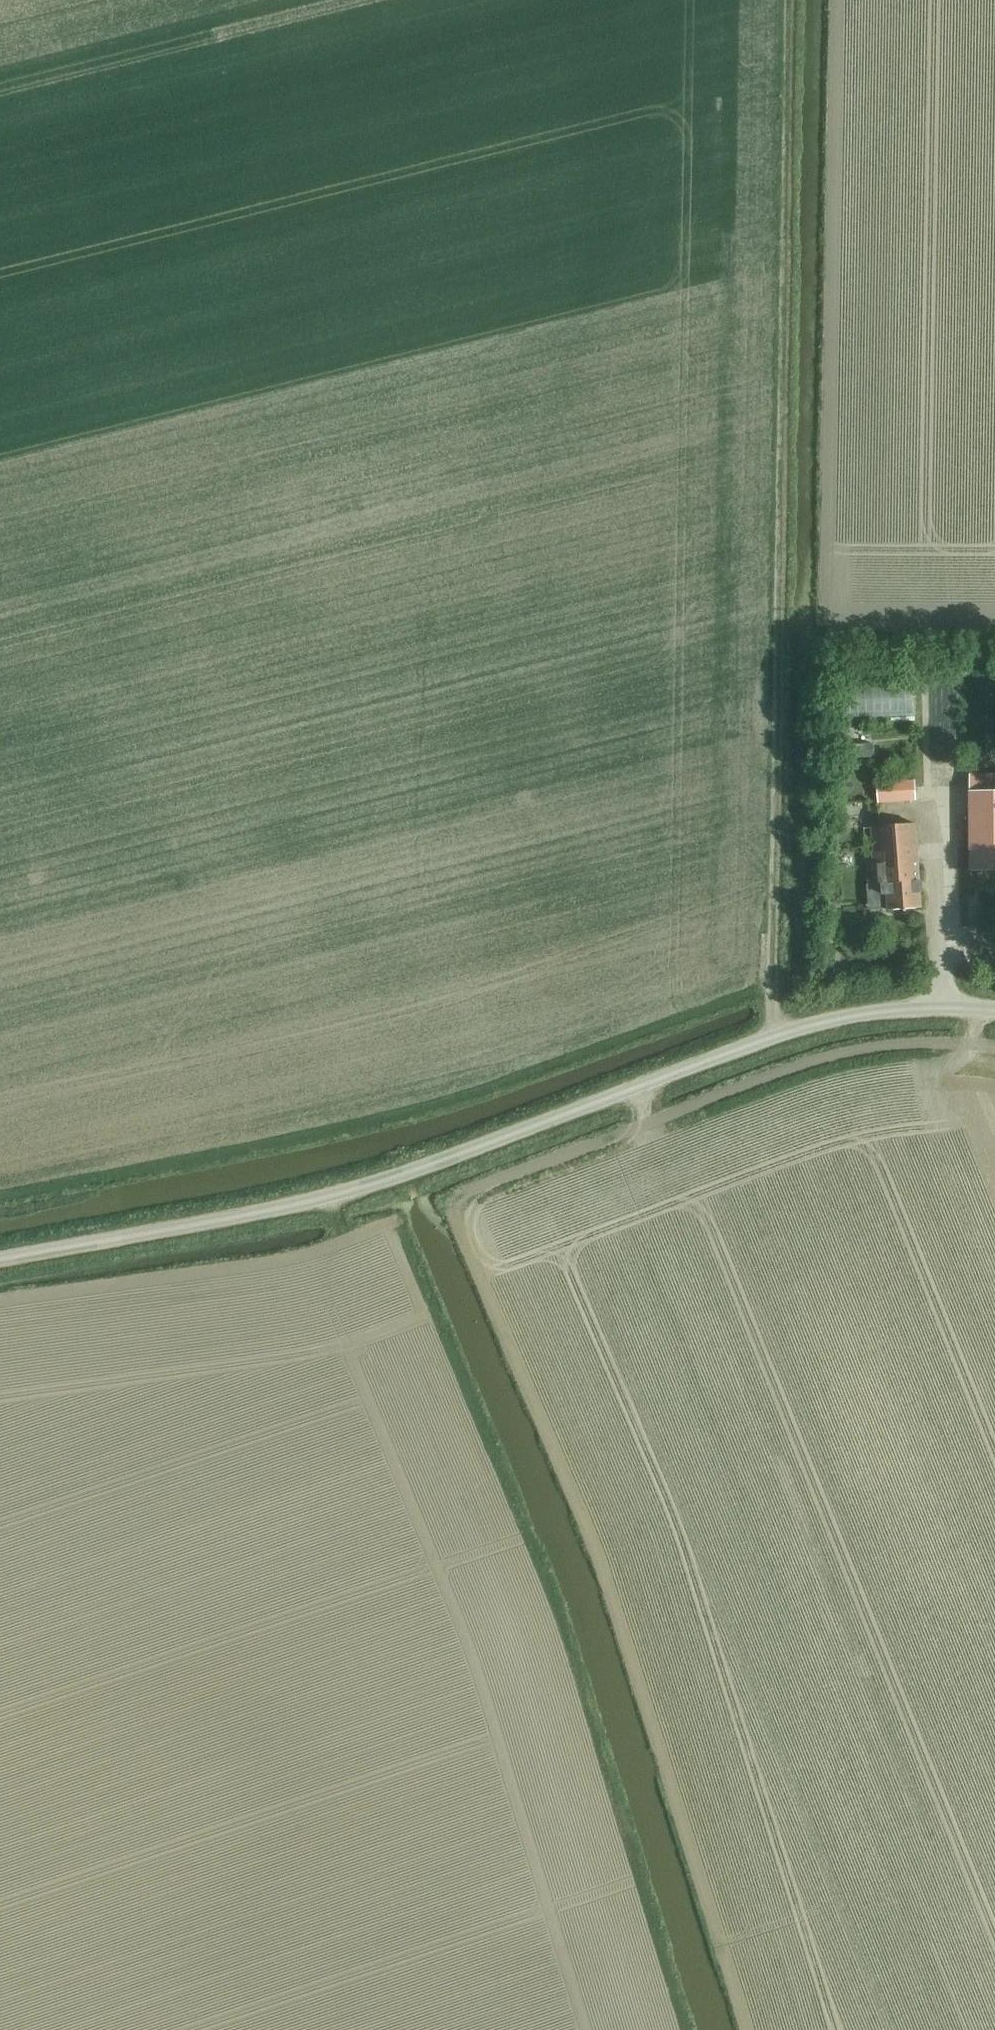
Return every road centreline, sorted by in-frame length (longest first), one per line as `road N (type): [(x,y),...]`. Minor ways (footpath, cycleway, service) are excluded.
road 1 (track): [(778,1034),(769,949),(790,0)]
road 2 (unclassified): [(0,1269),(368,1182),(778,1034),(874,1008),(994,1010)]

